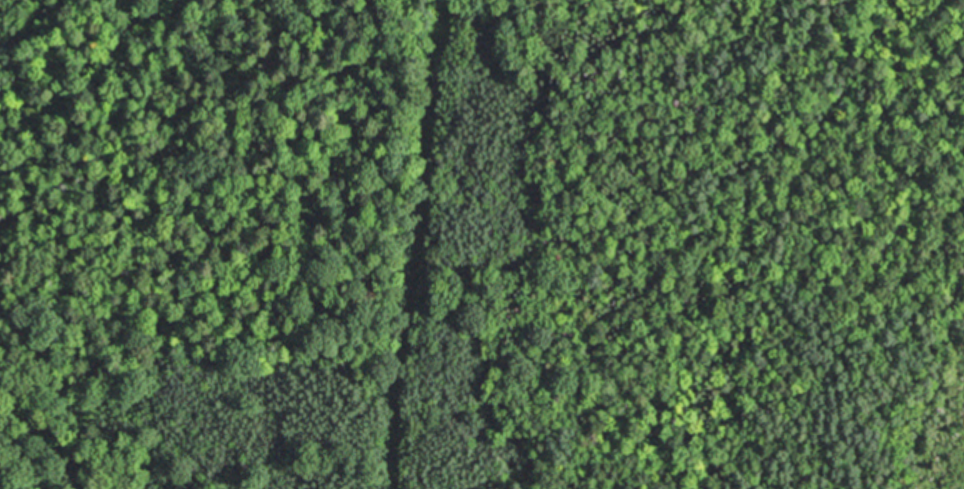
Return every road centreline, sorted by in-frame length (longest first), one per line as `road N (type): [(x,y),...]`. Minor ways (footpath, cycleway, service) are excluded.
road 1 (residential): [(395,488),(444,0)]

